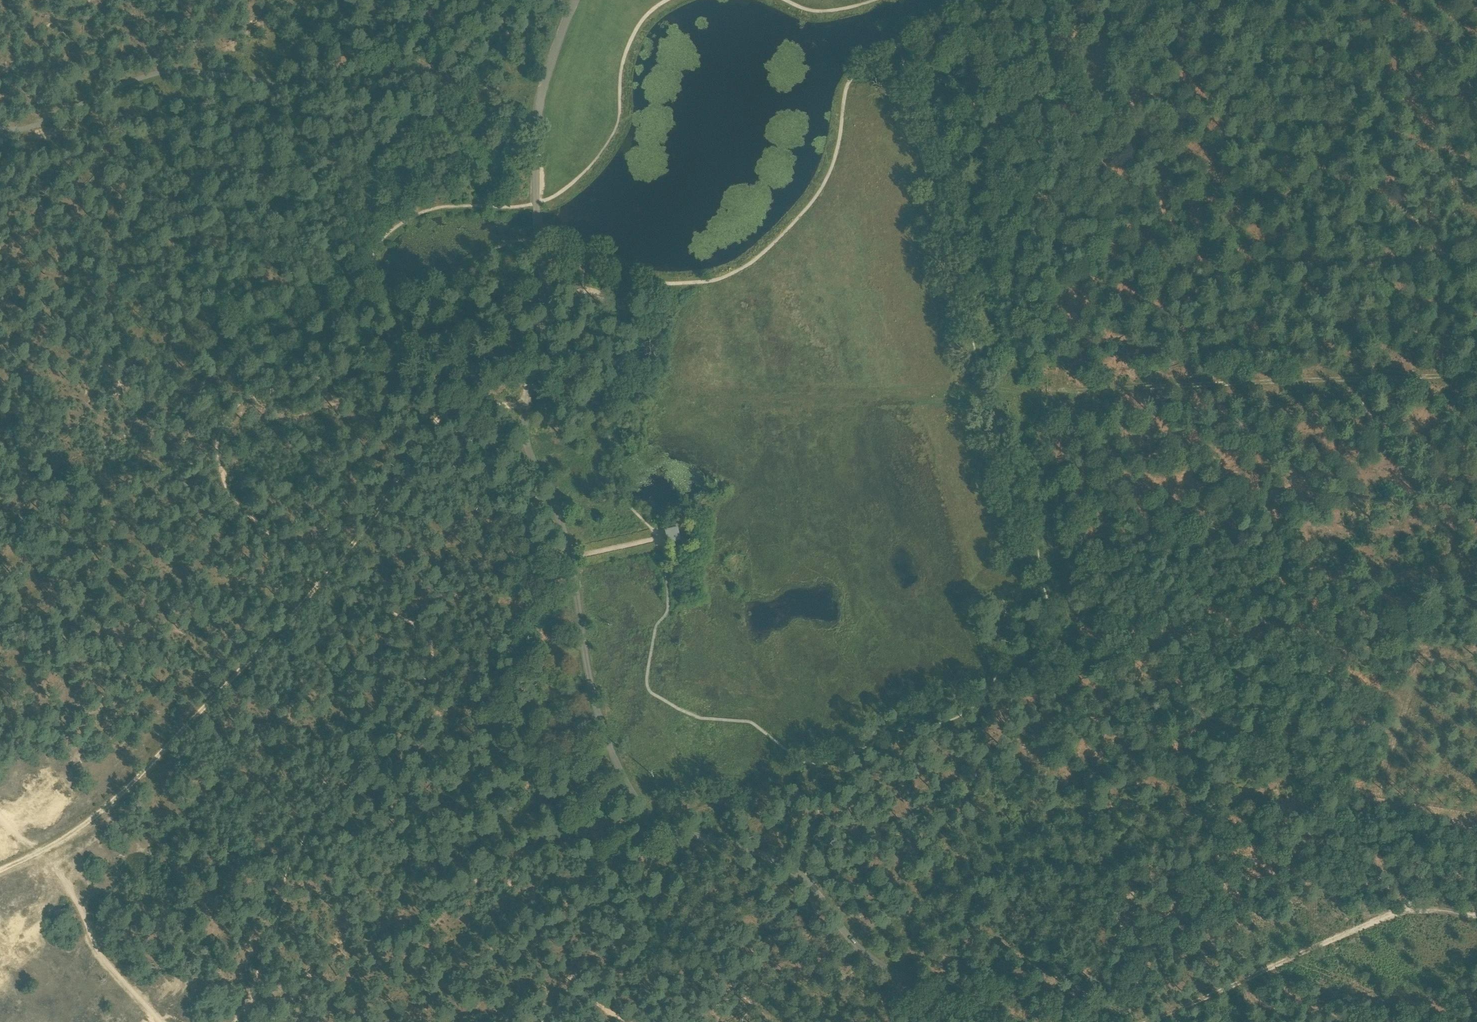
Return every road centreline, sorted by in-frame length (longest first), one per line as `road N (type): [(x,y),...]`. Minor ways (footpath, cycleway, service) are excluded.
road 1 (unclassified): [(1003,1021),(864,955),(793,870),(747,846),(686,834),(619,762),(586,682),(572,555),(527,441),(525,405),(546,304),(533,127),(575,0)]
road 2 (track): [(1050,390),(1047,341),(1055,325),(1141,239),(1130,150),(1134,104),(1162,51),(1213,8),(1243,2),(1332,39),(1476,23)]
road 3 (track): [(987,392),(1476,375)]
road 4 (track): [(1157,1021),(1351,931),(1418,912),(1476,919)]
road 5 (track): [(1411,914),(1407,864),(1423,813),(1476,719)]

